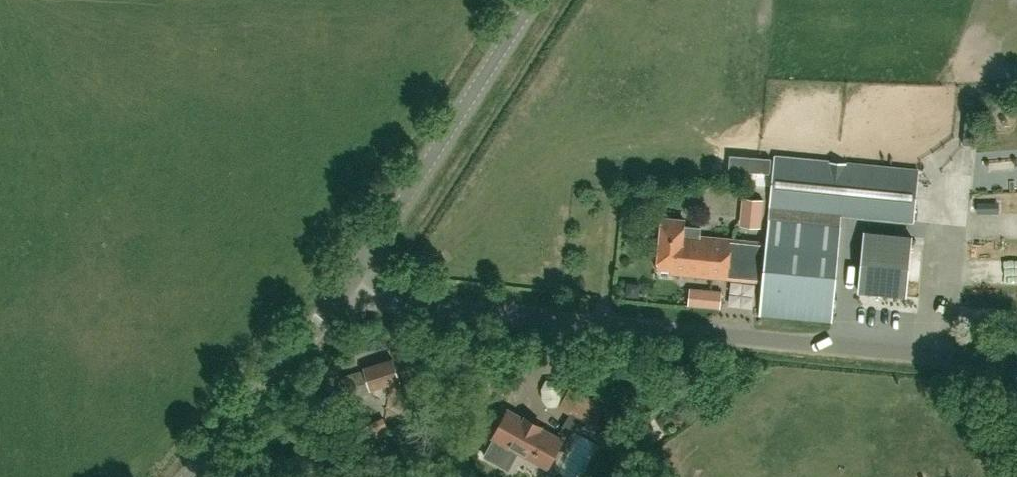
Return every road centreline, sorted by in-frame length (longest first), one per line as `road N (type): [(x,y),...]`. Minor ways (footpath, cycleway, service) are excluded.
road 1 (unclassified): [(1016,364),(476,314),(397,304),(355,286)]
road 2 (tertiary): [(355,286),(540,0)]
road 3 (tertiary): [(192,476),(355,286)]

